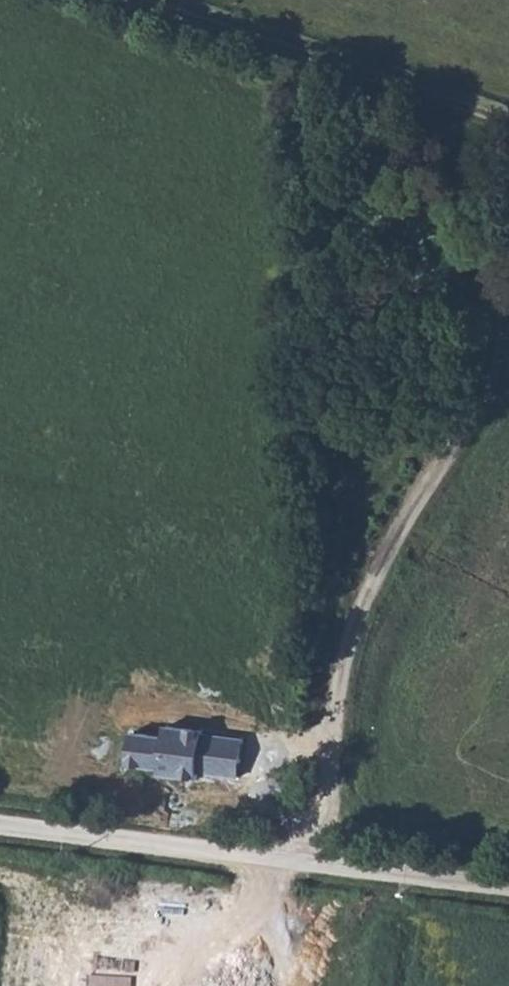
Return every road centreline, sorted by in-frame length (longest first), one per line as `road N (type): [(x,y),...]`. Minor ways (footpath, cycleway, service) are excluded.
road 1 (track): [(508,330),(330,683),(299,861)]
road 2 (unclassified): [(0,825),(508,887)]
road 3 (track): [(124,0),(508,130)]

